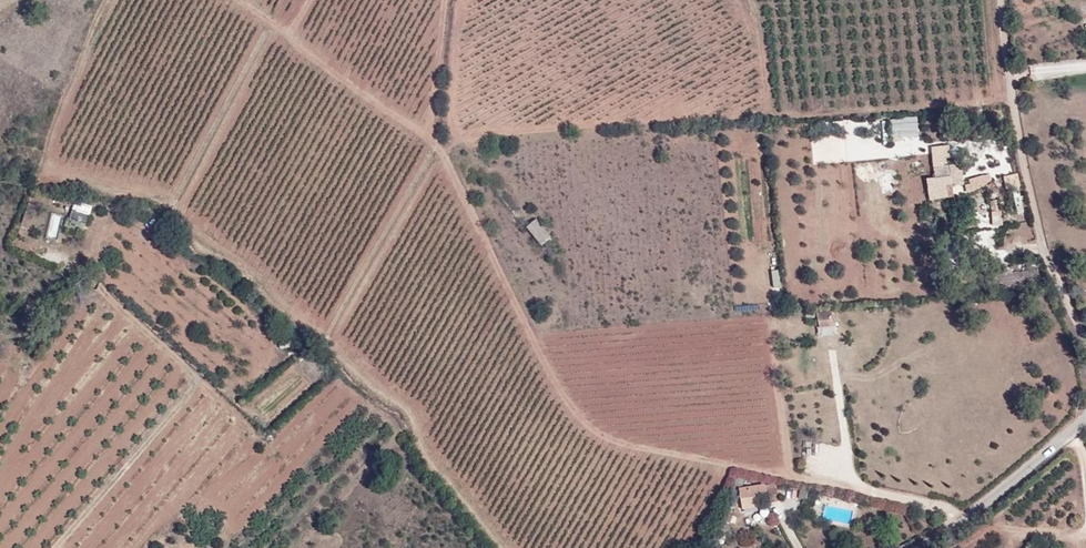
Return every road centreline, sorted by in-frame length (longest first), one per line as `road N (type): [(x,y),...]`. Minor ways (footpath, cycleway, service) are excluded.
road 1 (track): [(315,0),(295,40),(439,148),(586,419),(672,457),(769,470),(947,514)]
road 2 (unclassified): [(1002,0),(1040,201),(1085,347)]
road 3 (track): [(95,291),(40,372),(41,385),(62,412),(114,442),(126,468),(59,547)]
road 4 (unclassified): [(1085,418),(895,547)]
road 5 (track): [(854,488),(837,364)]

